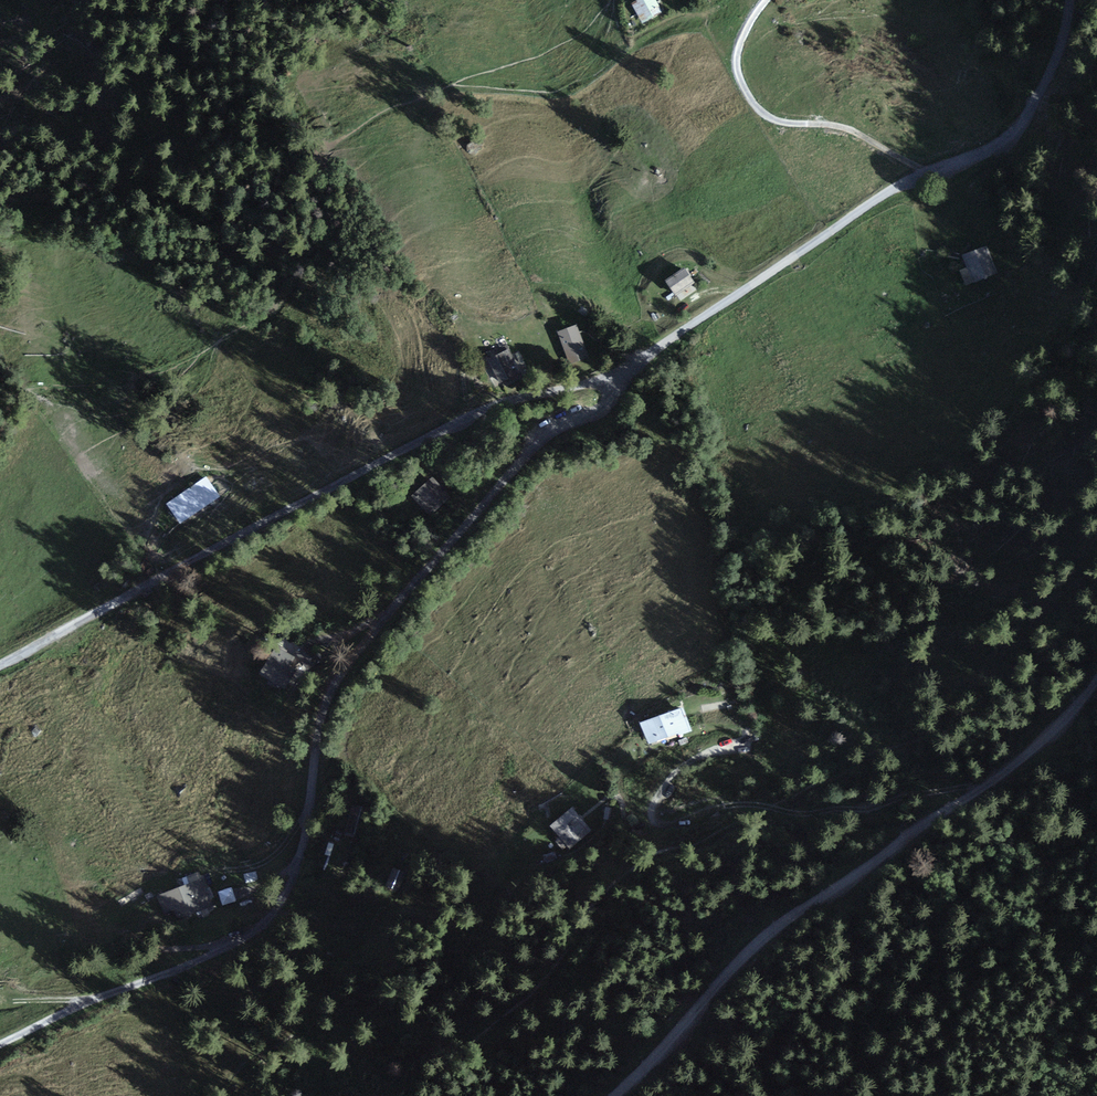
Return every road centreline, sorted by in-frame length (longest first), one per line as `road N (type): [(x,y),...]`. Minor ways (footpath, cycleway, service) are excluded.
road 1 (track): [(671,22),(569,97),(423,97),(341,135),(315,153),(293,188),(285,280),(273,308),(158,372),(103,386),(33,389),(0,421)]
road 2 (unclassified): [(616,385),(484,409),(0,665)]
road 3 (unclassified): [(1069,0),(1049,72),(1011,133),(861,208),(675,334),(616,385)]
road 4 (unclassified): [(616,385),(601,410),(541,436),(339,677),(315,741),(305,836)]
road 5 (track): [(616,1095),(766,943),(1006,746)]
road 6 (track): [(305,836),(288,889),(256,928),(0,1045)]
road 7 (track): [(926,174),(846,128),(776,120),(756,105),(736,59),(766,0)]
road 8 (track): [(1006,746),(1096,660)]

